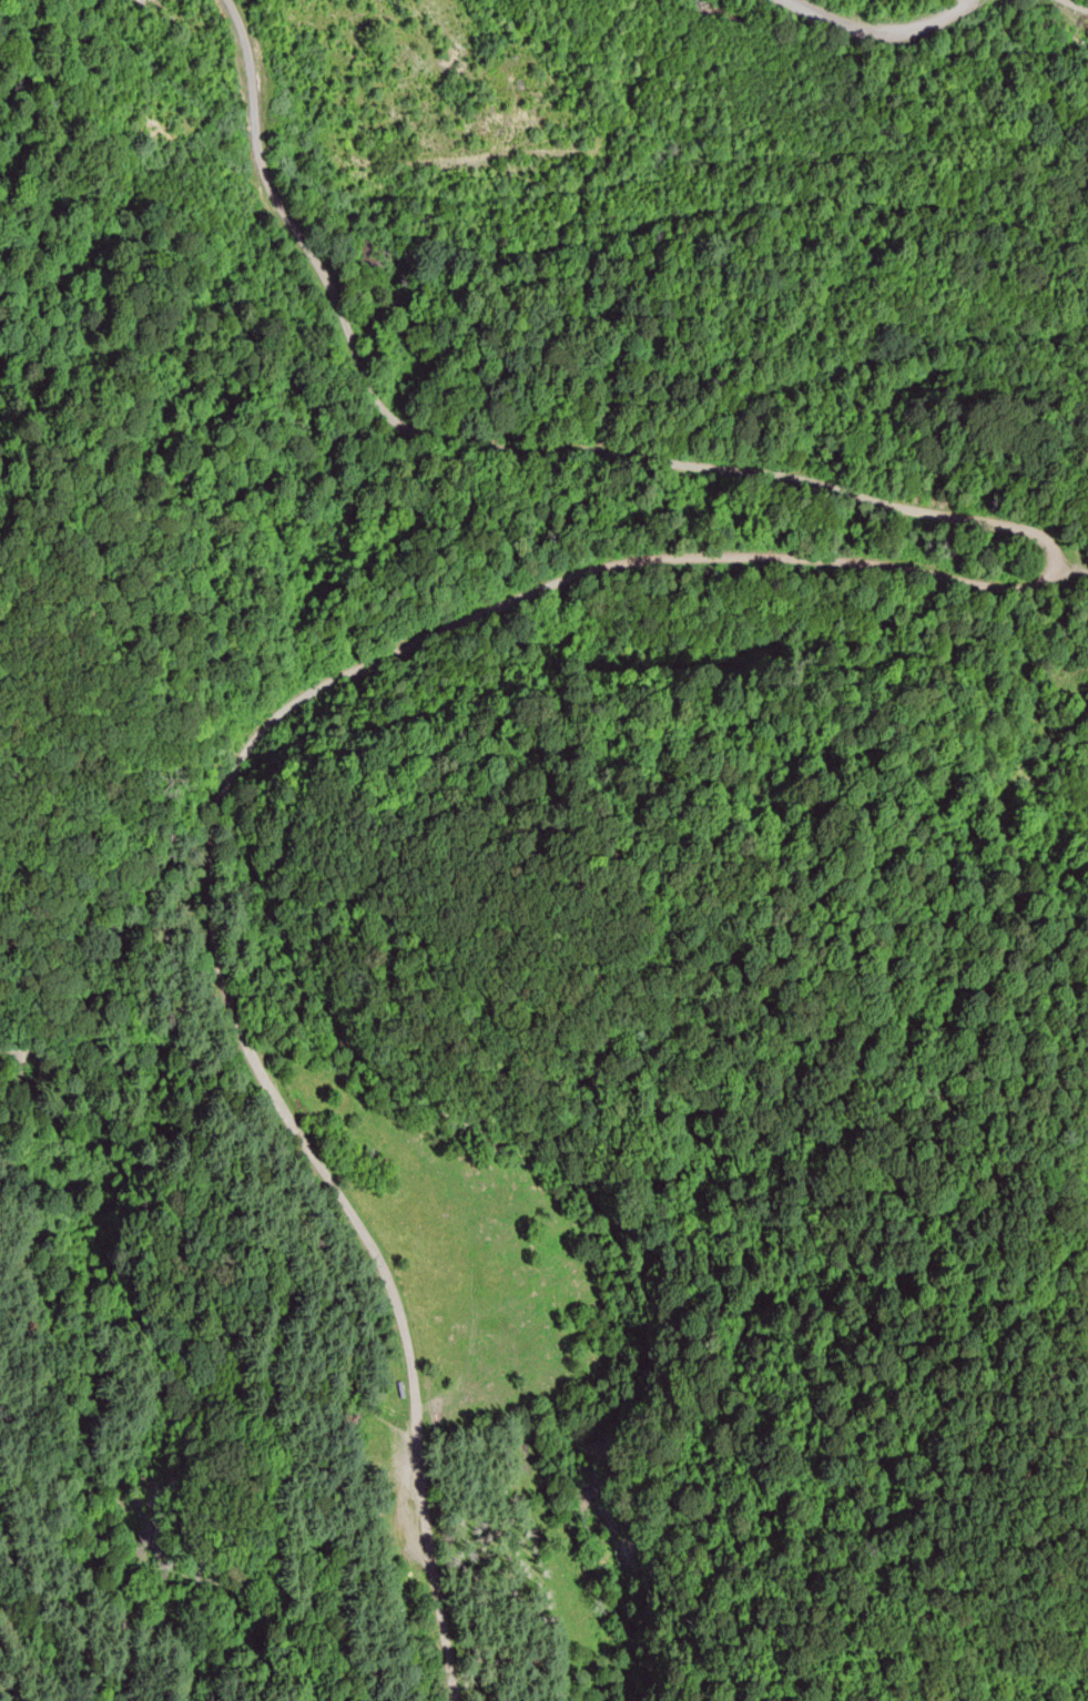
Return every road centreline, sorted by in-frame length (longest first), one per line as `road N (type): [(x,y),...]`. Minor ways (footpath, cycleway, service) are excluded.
road 1 (residential): [(966,0),(929,23),(892,30),(800,0)]

